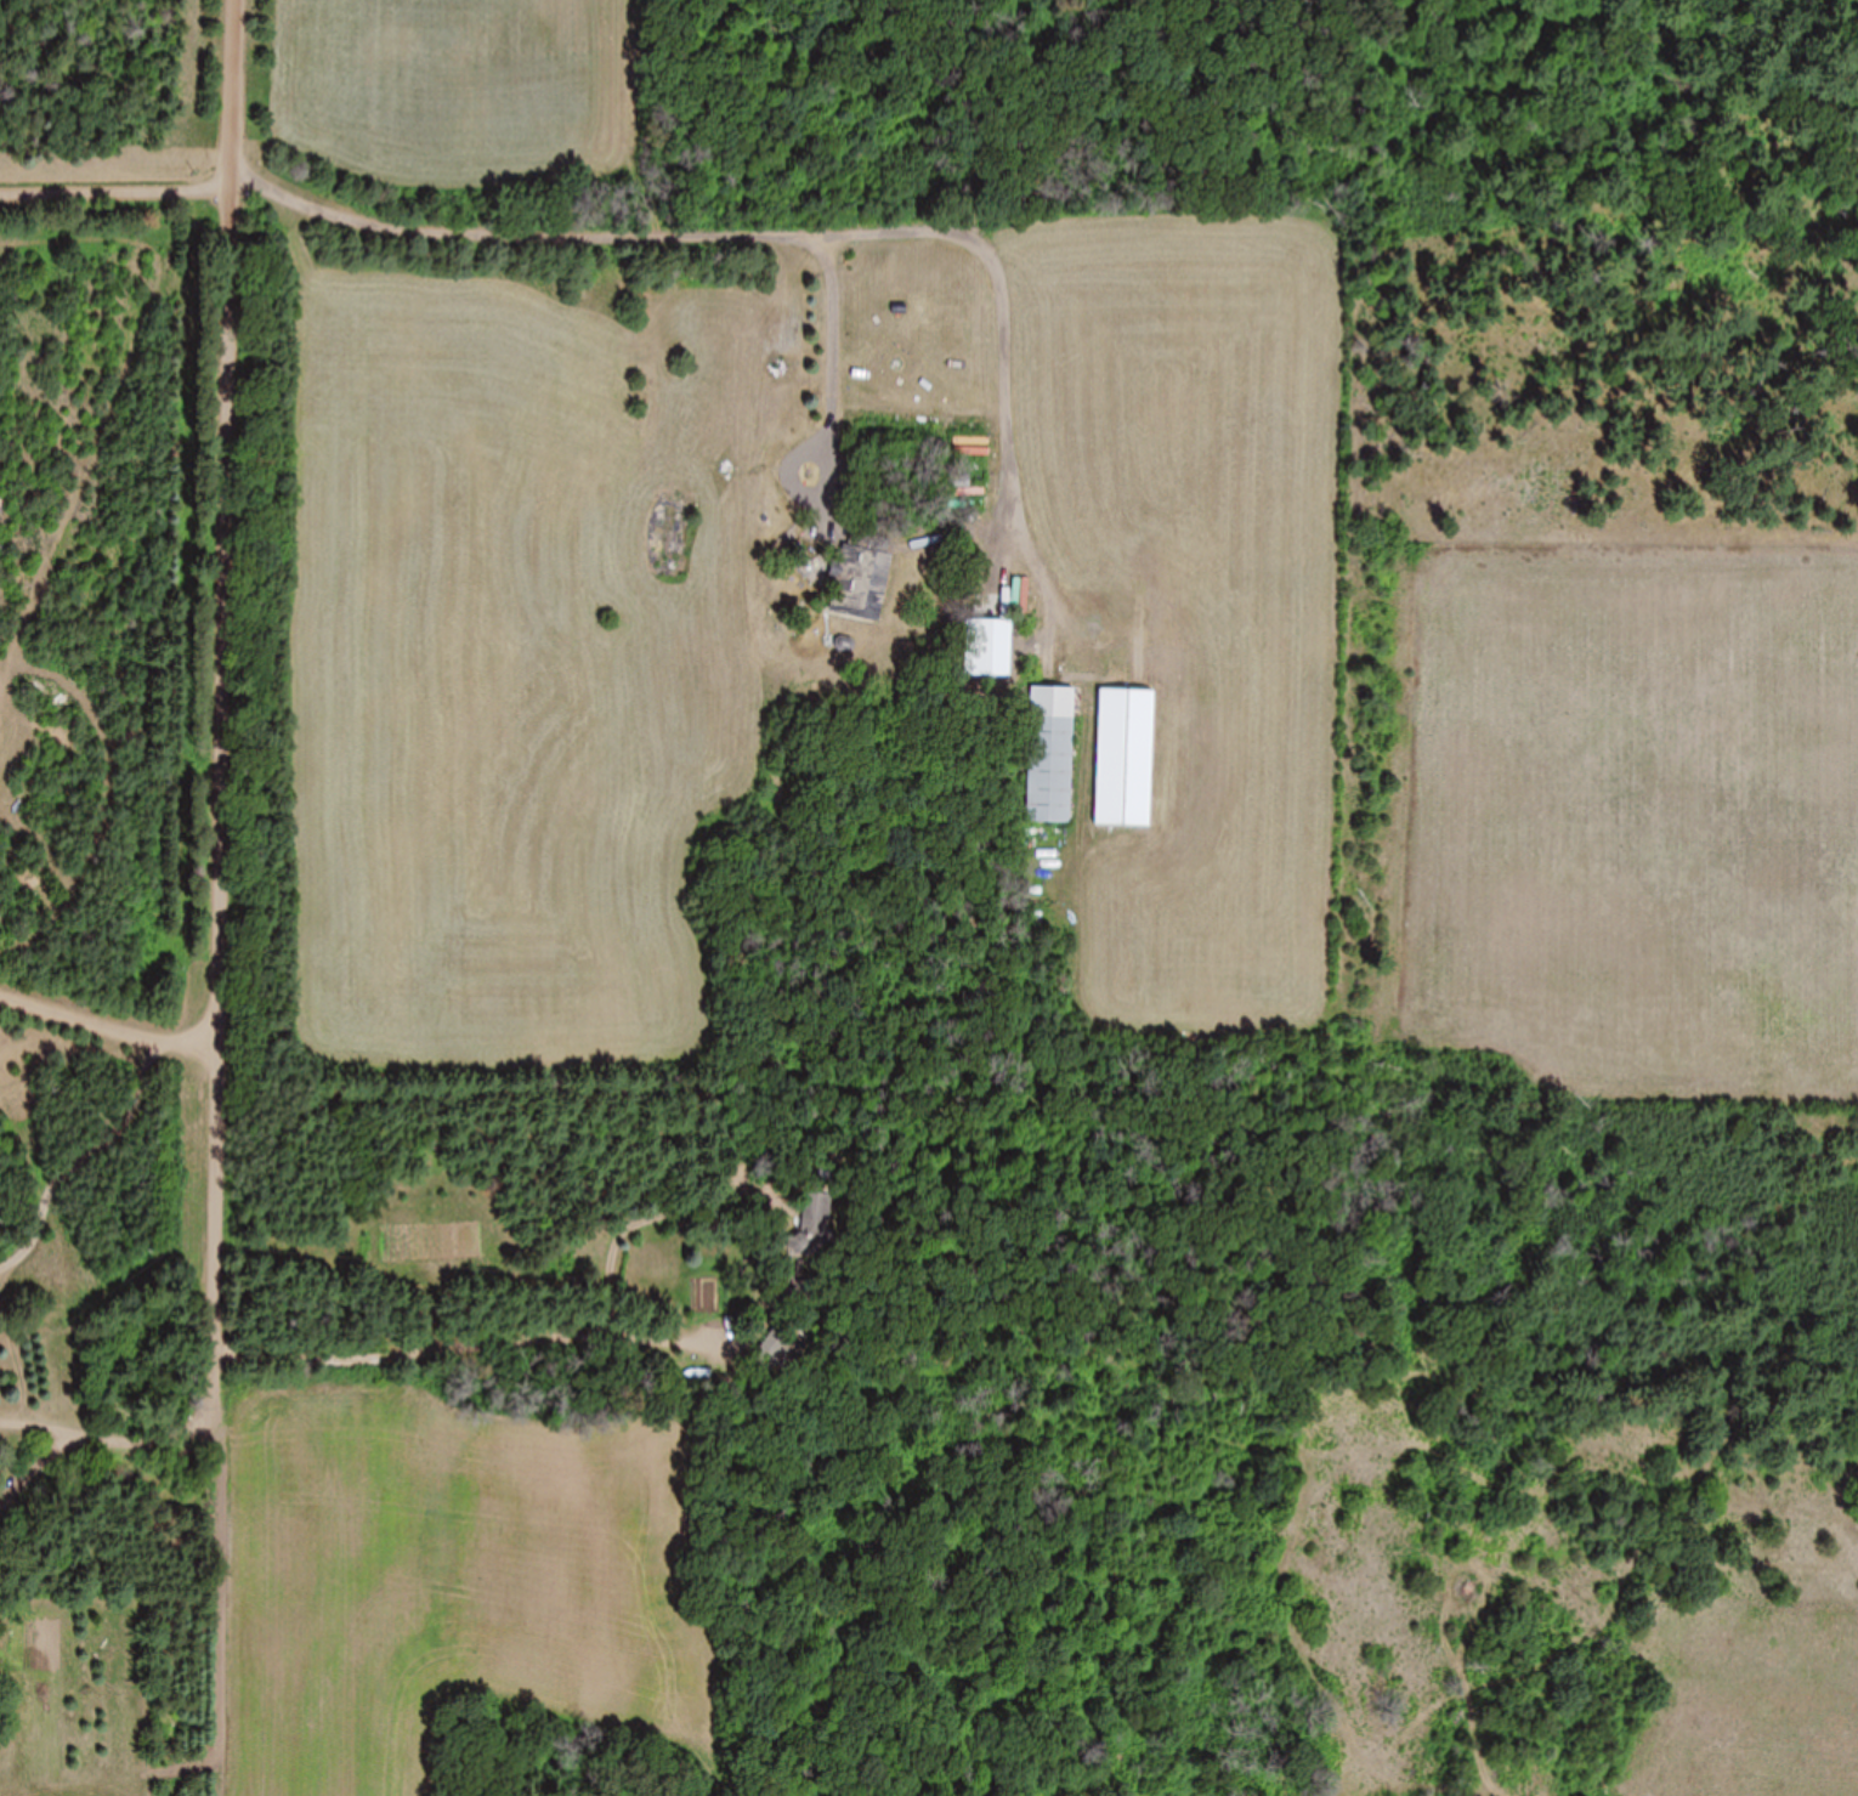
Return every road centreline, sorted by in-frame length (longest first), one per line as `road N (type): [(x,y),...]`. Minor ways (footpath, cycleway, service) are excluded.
road 1 (residential): [(64,1428),(172,1445),(204,1432),(215,1396),(235,0)]
road 2 (residential): [(627,103),(486,128),(231,153),(0,139)]

